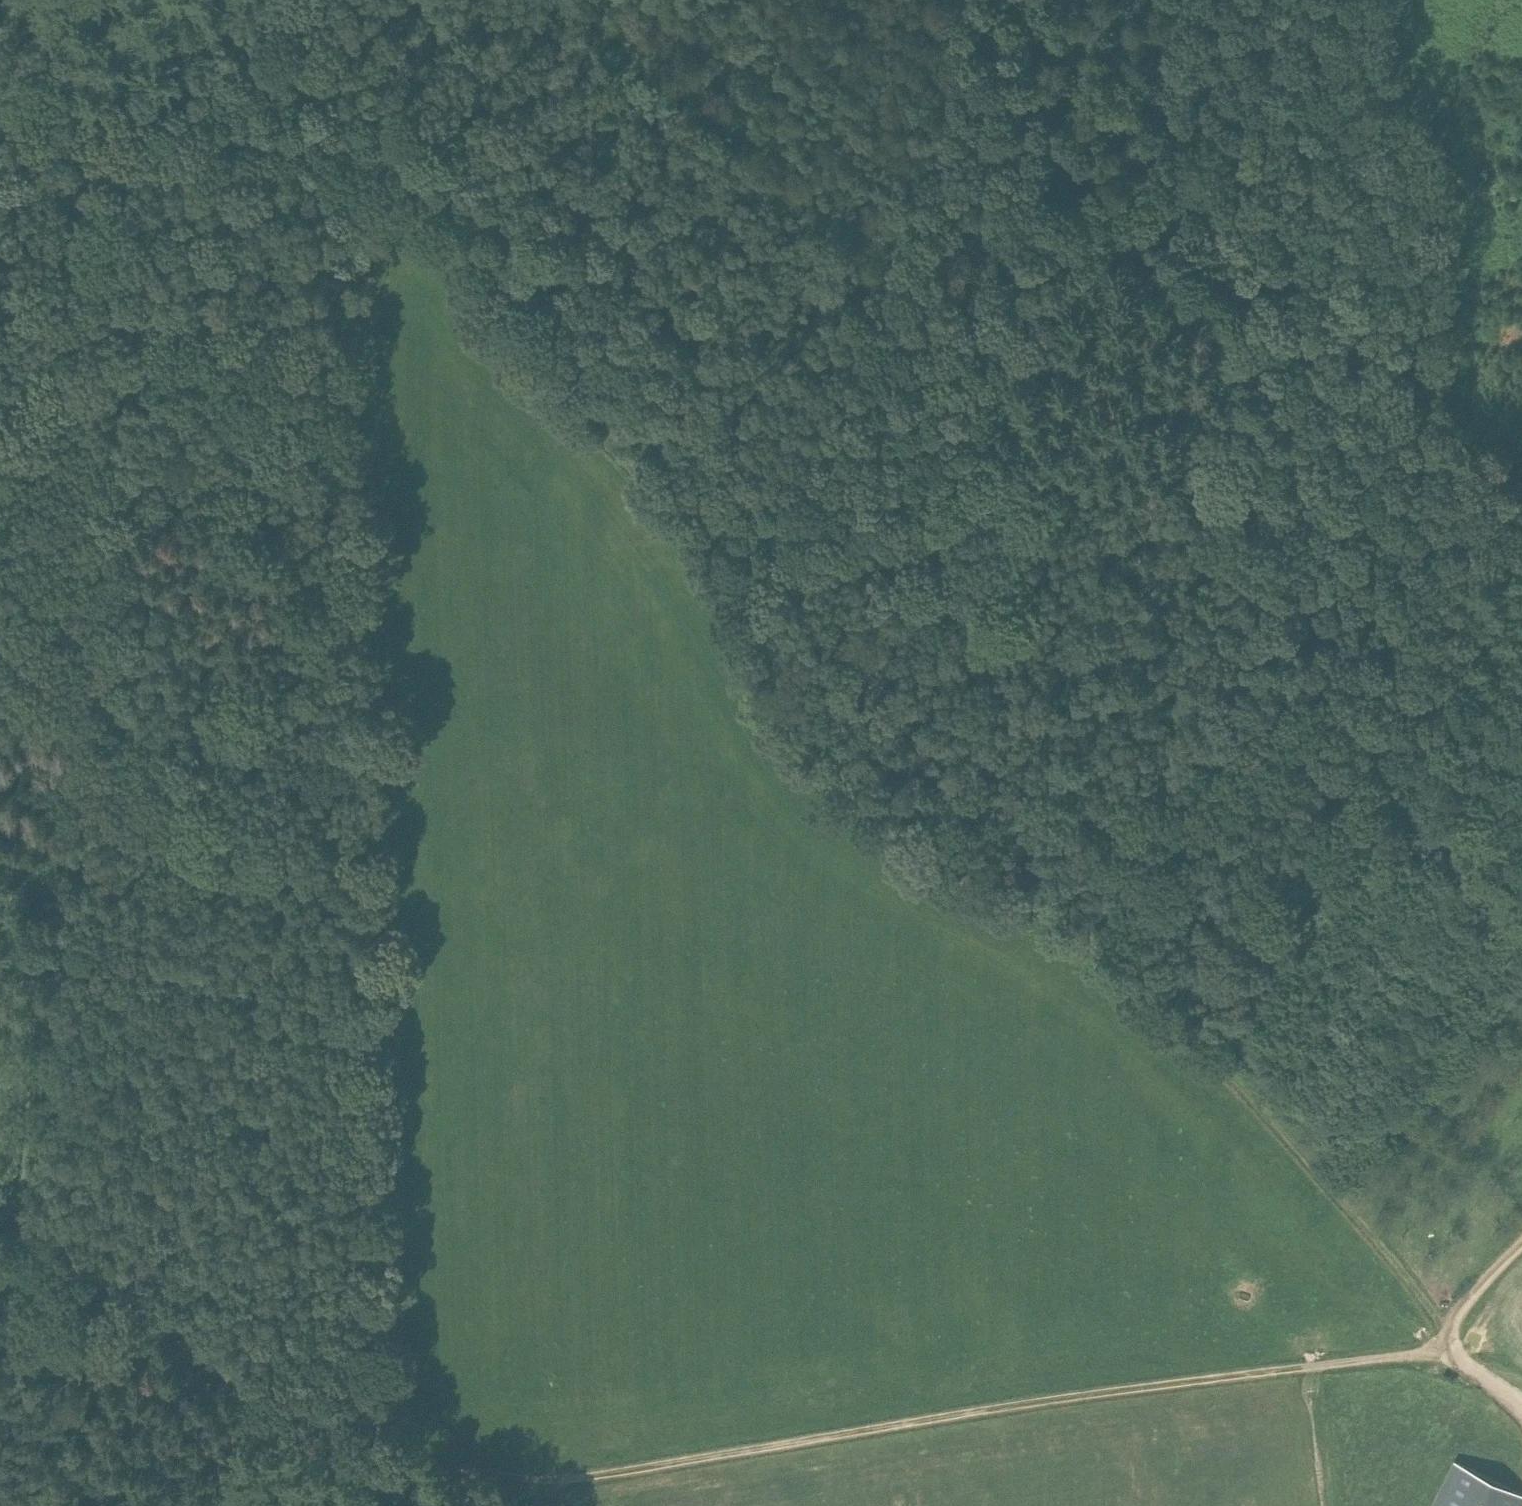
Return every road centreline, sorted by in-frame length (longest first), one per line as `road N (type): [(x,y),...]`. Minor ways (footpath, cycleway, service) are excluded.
road 1 (track): [(1449,1335),(1333,1191),(1123,964),(897,827),(812,760),(656,496),(551,389),(446,240),(363,182)]
road 2 (track): [(1158,0),(1231,296),(1262,466),(1299,555),(1351,737),(1363,754),(1431,764),(1521,824)]
road 3 (track): [(1442,1353),(1090,1393),(556,1480)]
road 4 (track): [(360,1452),(203,1366),(125,1296),(3,1257)]
road 5 (track): [(363,182),(297,165),(161,174),(117,160)]
road 6 (track): [(556,1480),(470,1475),(360,1452)]
road 7 (track): [(117,160),(20,0)]

